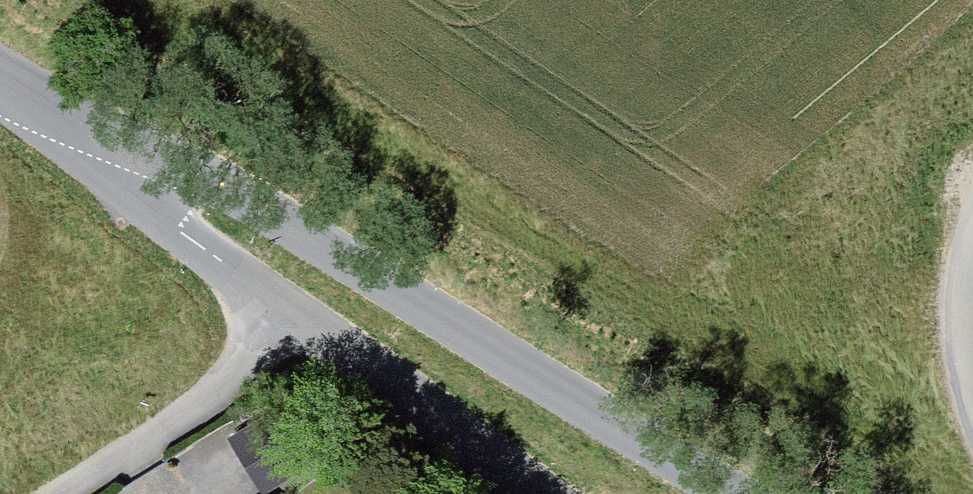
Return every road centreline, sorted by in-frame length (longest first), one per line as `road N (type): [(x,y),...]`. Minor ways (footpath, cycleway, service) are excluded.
road 1 (tertiary): [(737,493),(290,229),(94,148)]
road 2 (unclassified): [(347,348),(94,148)]
road 3 (residential): [(347,348),(110,493)]
road 4 (unclassified): [(545,493),(347,348)]

